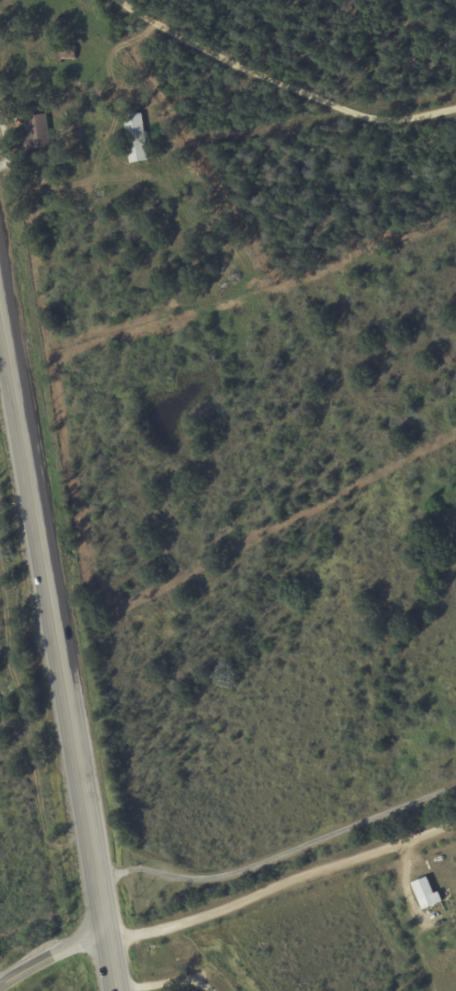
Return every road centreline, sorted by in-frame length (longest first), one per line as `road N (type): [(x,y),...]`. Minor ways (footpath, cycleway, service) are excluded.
road 1 (trunk): [(116,990),(0,302)]
road 2 (residential): [(455,108),(395,122),(358,119),(244,71),(118,0)]

